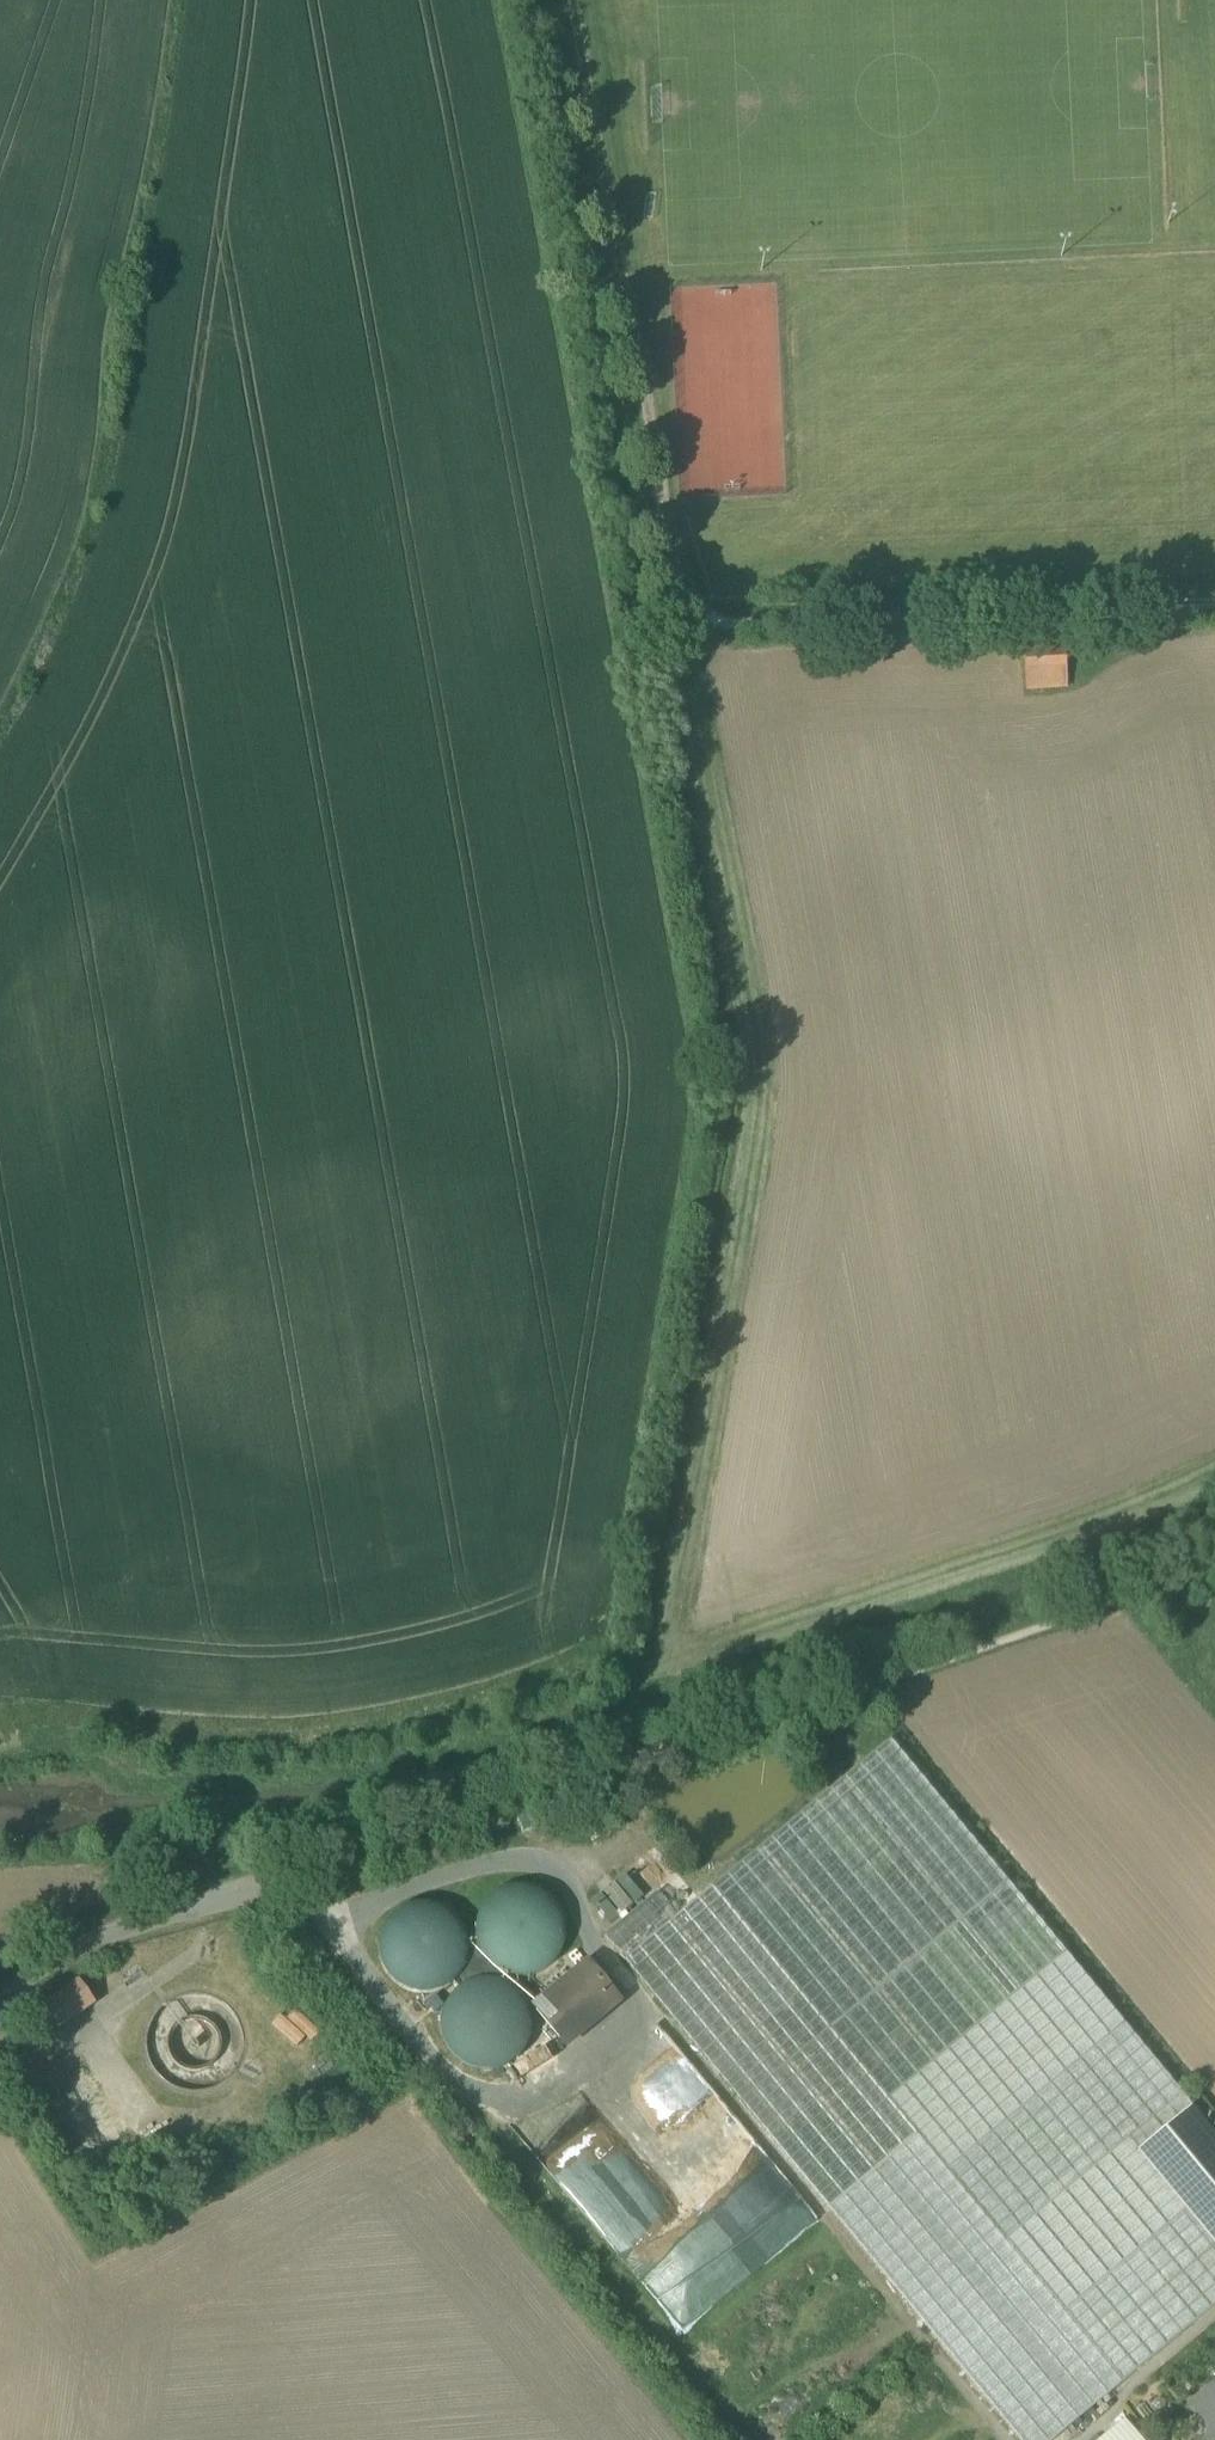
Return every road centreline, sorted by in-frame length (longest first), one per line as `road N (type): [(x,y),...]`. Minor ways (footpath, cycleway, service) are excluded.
road 1 (track): [(1214,610),(690,634),(570,0)]
road 2 (unclassified): [(0,2003),(92,1944),(246,1898),(312,1888)]

